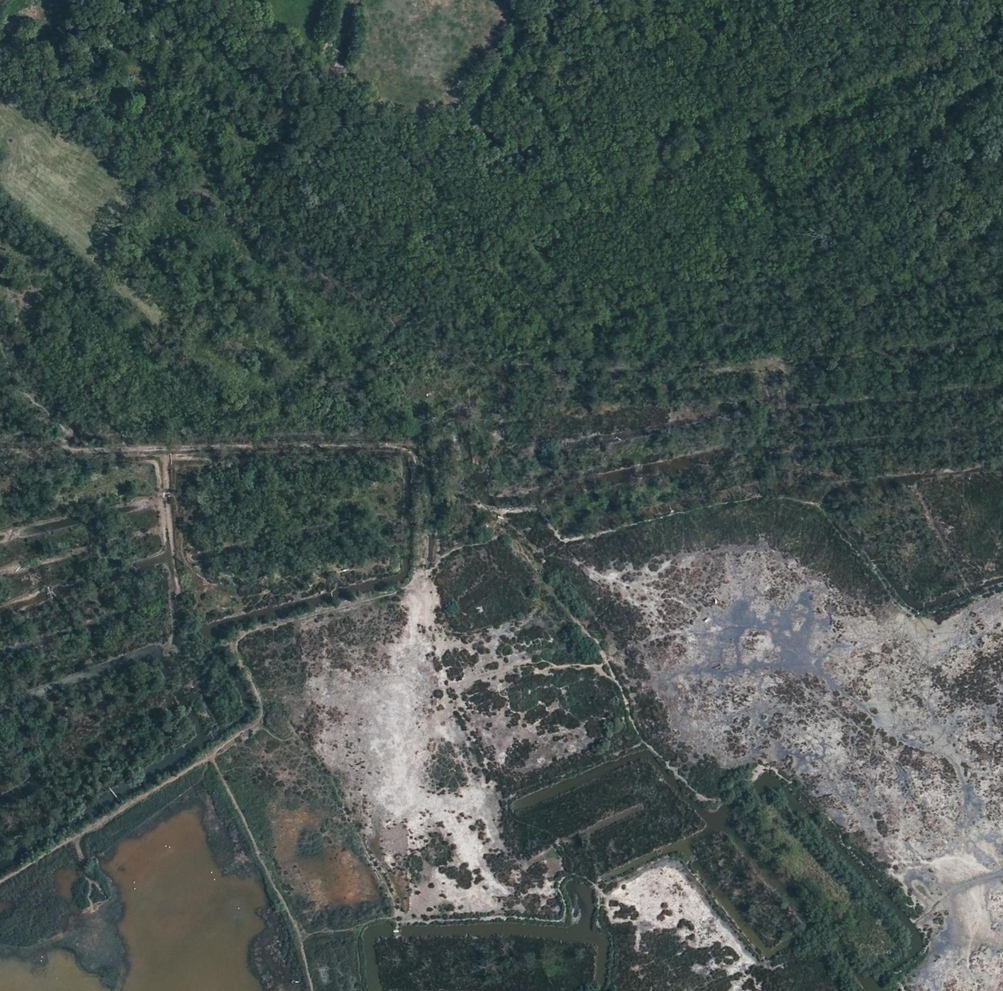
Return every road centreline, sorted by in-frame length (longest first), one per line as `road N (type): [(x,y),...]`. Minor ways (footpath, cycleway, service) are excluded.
road 1 (track): [(0,458),(402,443),(418,473),(420,569)]

